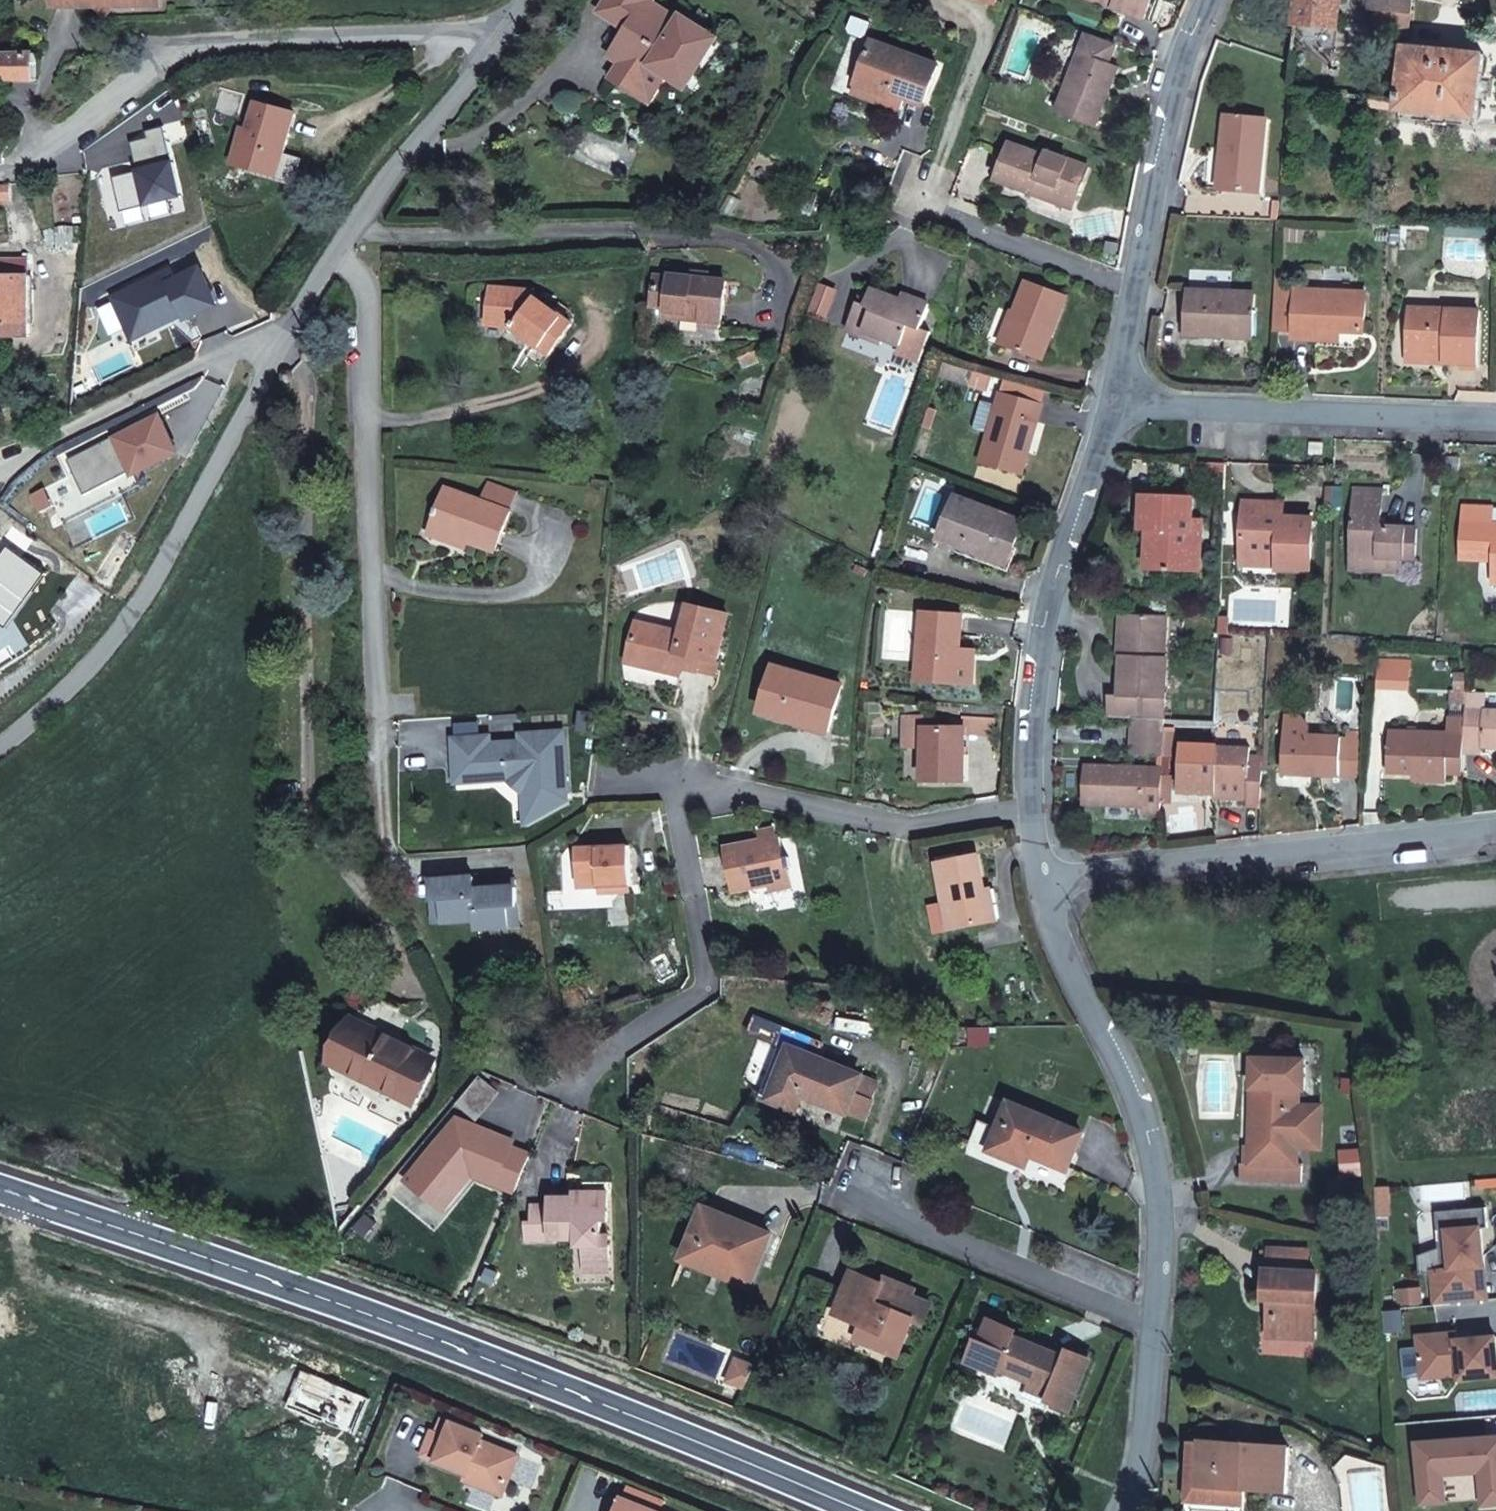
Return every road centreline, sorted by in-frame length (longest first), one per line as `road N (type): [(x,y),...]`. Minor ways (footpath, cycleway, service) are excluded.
road 1 (secondary): [(860,1510),(313,1290),(0,1188)]
road 2 (residential): [(553,1083),(713,983),(680,817),(744,789),(920,831),(1037,816)]
road 3 (residential): [(1046,883),(1058,944),(1121,1054),(1158,1180),(1155,1326),(1139,1484),(1127,1510)]
road 4 (residential): [(0,171),(45,167),(210,38),(501,25)]
road 5 (unclassified): [(301,323),(146,601),(42,718),(0,748)]
road 6 (residential): [(343,250),(371,295),(385,703)]
road 7 (residential): [(1046,883),(1495,833)]
road 8 (residential): [(356,229),(462,239),(629,226),(716,232),(776,261)]
road 9 (residential): [(1118,406),(1055,599),(1034,713),(1037,816)]
road 10 (residential): [(1495,418),(1118,406)]
road 11 (residential): [(0,452),(64,431),(301,323)]
road 12 (residential): [(1212,0),(1175,97),(1141,288)]
road 13 (unclassified): [(501,25),(390,170),(356,229)]
road 14 (residential): [(926,184),(933,207),(1141,288)]

